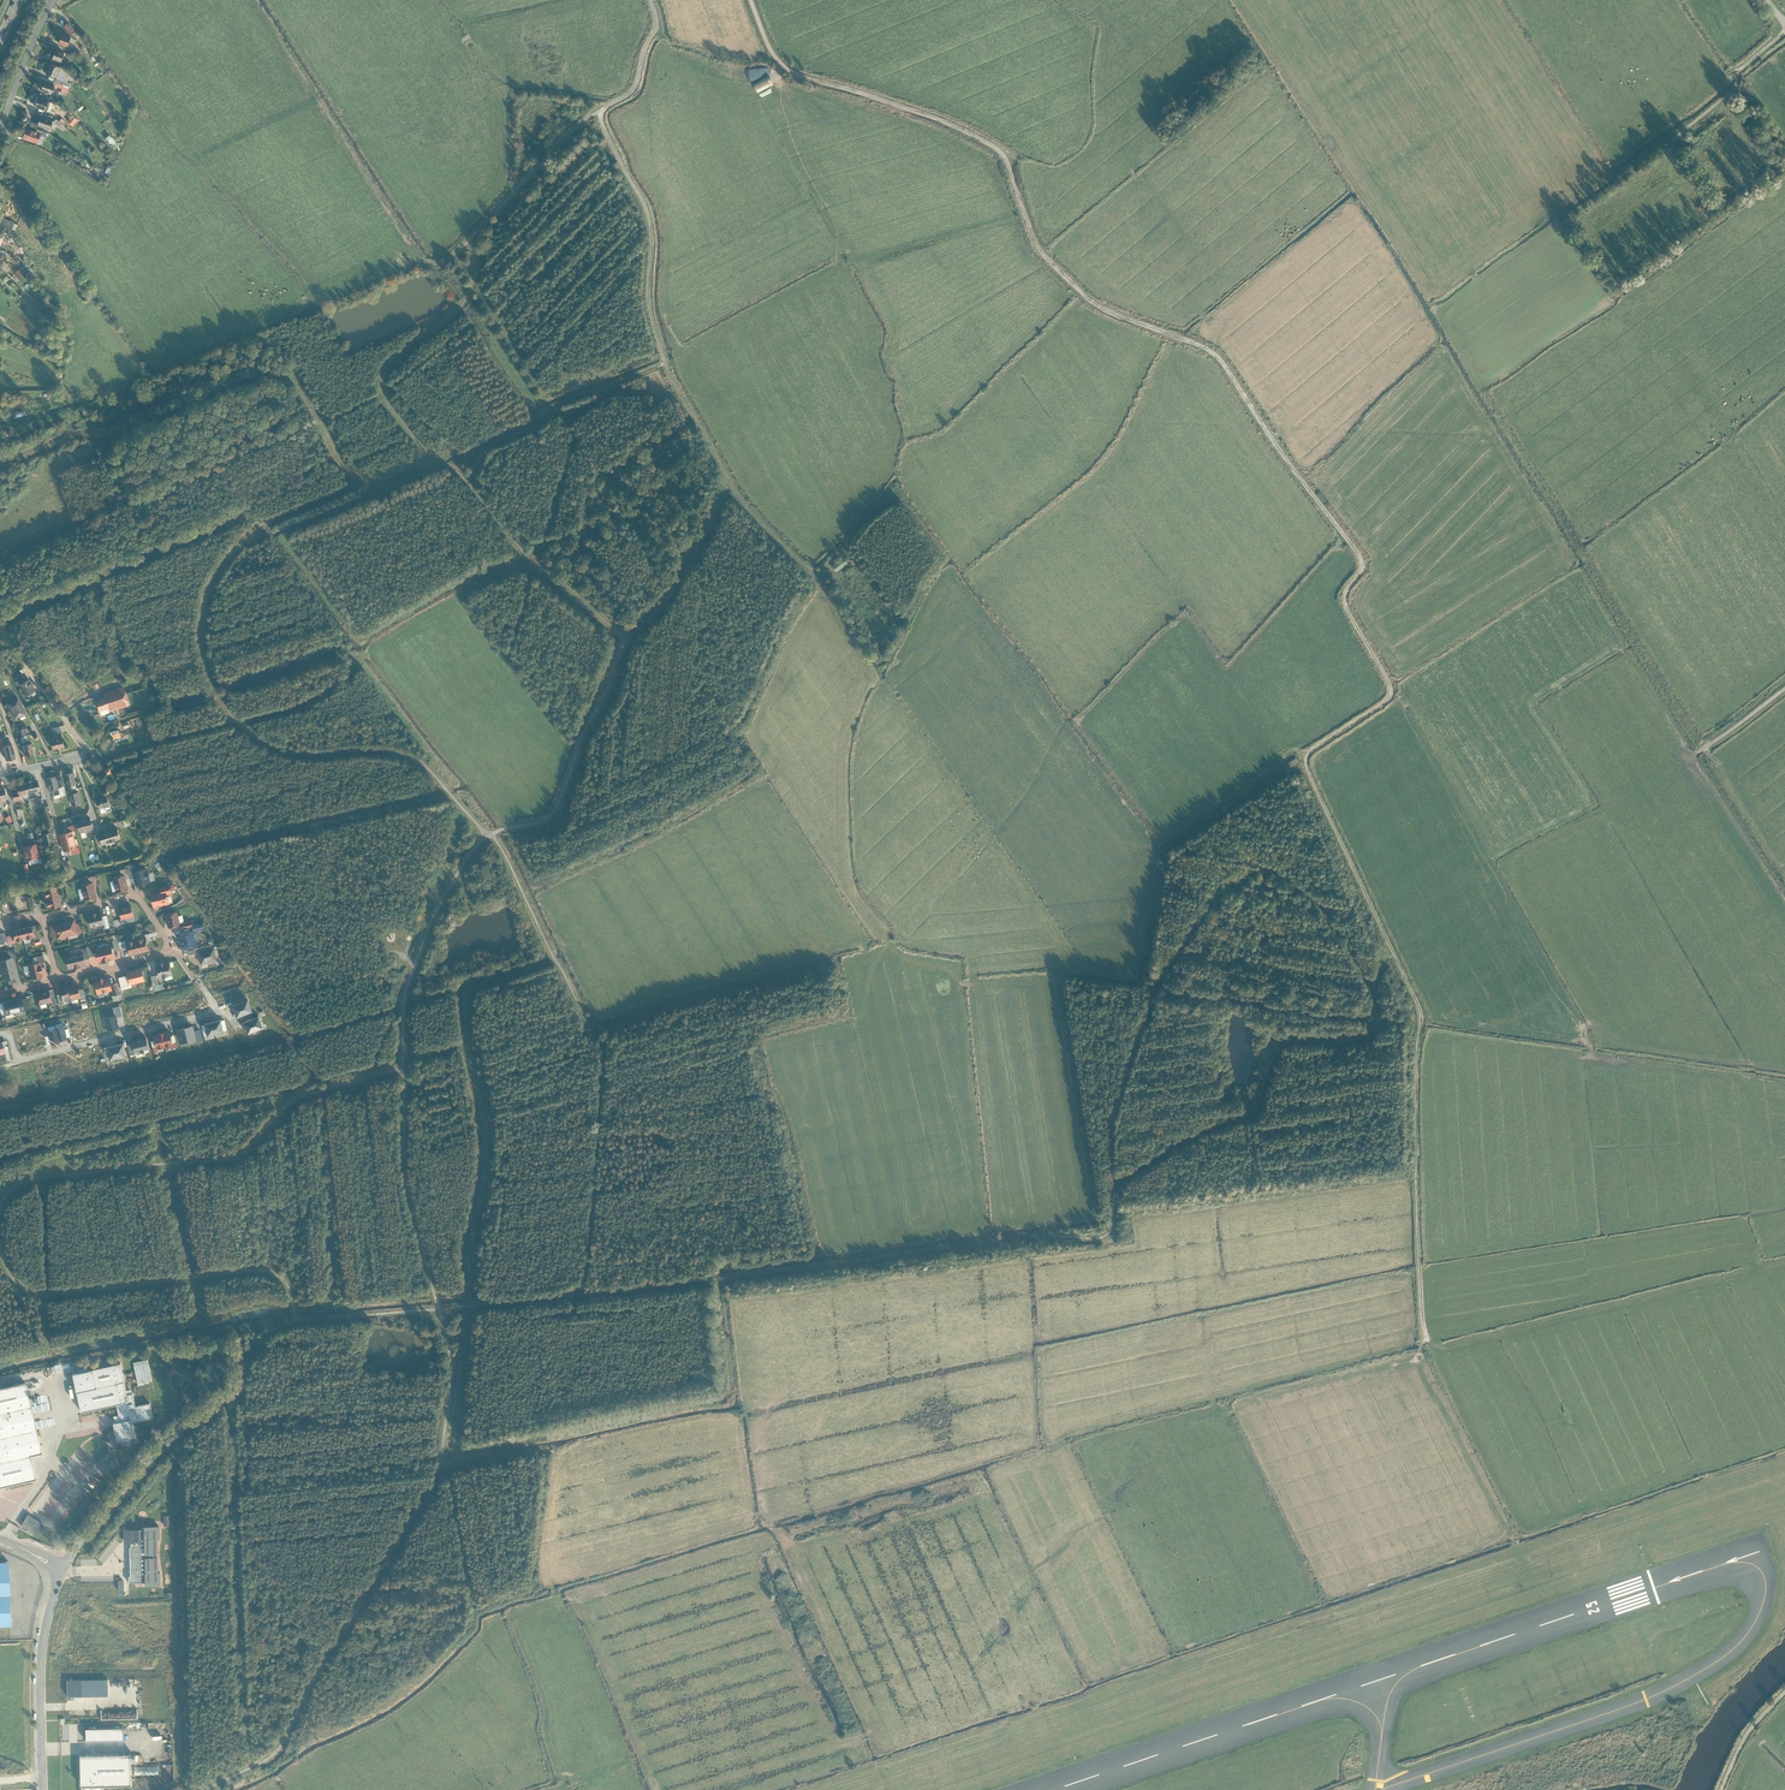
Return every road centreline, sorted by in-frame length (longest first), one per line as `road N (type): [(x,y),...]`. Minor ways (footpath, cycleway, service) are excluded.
road 1 (track): [(1425,1337),(1416,1088),(1422,1016),(1307,760),(1390,699),(1389,679),(1347,608),(1364,567),(1359,554),(1219,358),(1095,304),(1043,254),(1001,152),(944,121),(787,69),(751,0)]
road 2 (residential): [(43,1789),(41,1662),(57,1573),(0,1539)]
road 3 (residential): [(0,1033),(11,1038),(18,1060),(214,1010),(195,979)]
road 4 (track): [(599,111),(456,254),(420,261)]
road 5 (track): [(1603,170),(1784,31)]
road 6 (track): [(1139,182),(1115,113),(1106,26),(1084,0)]
road 7 (residential): [(43,918),(134,898),(174,950)]
road 8 (residential): [(0,133),(54,0)]
road 9 (residential): [(57,979),(174,950)]

